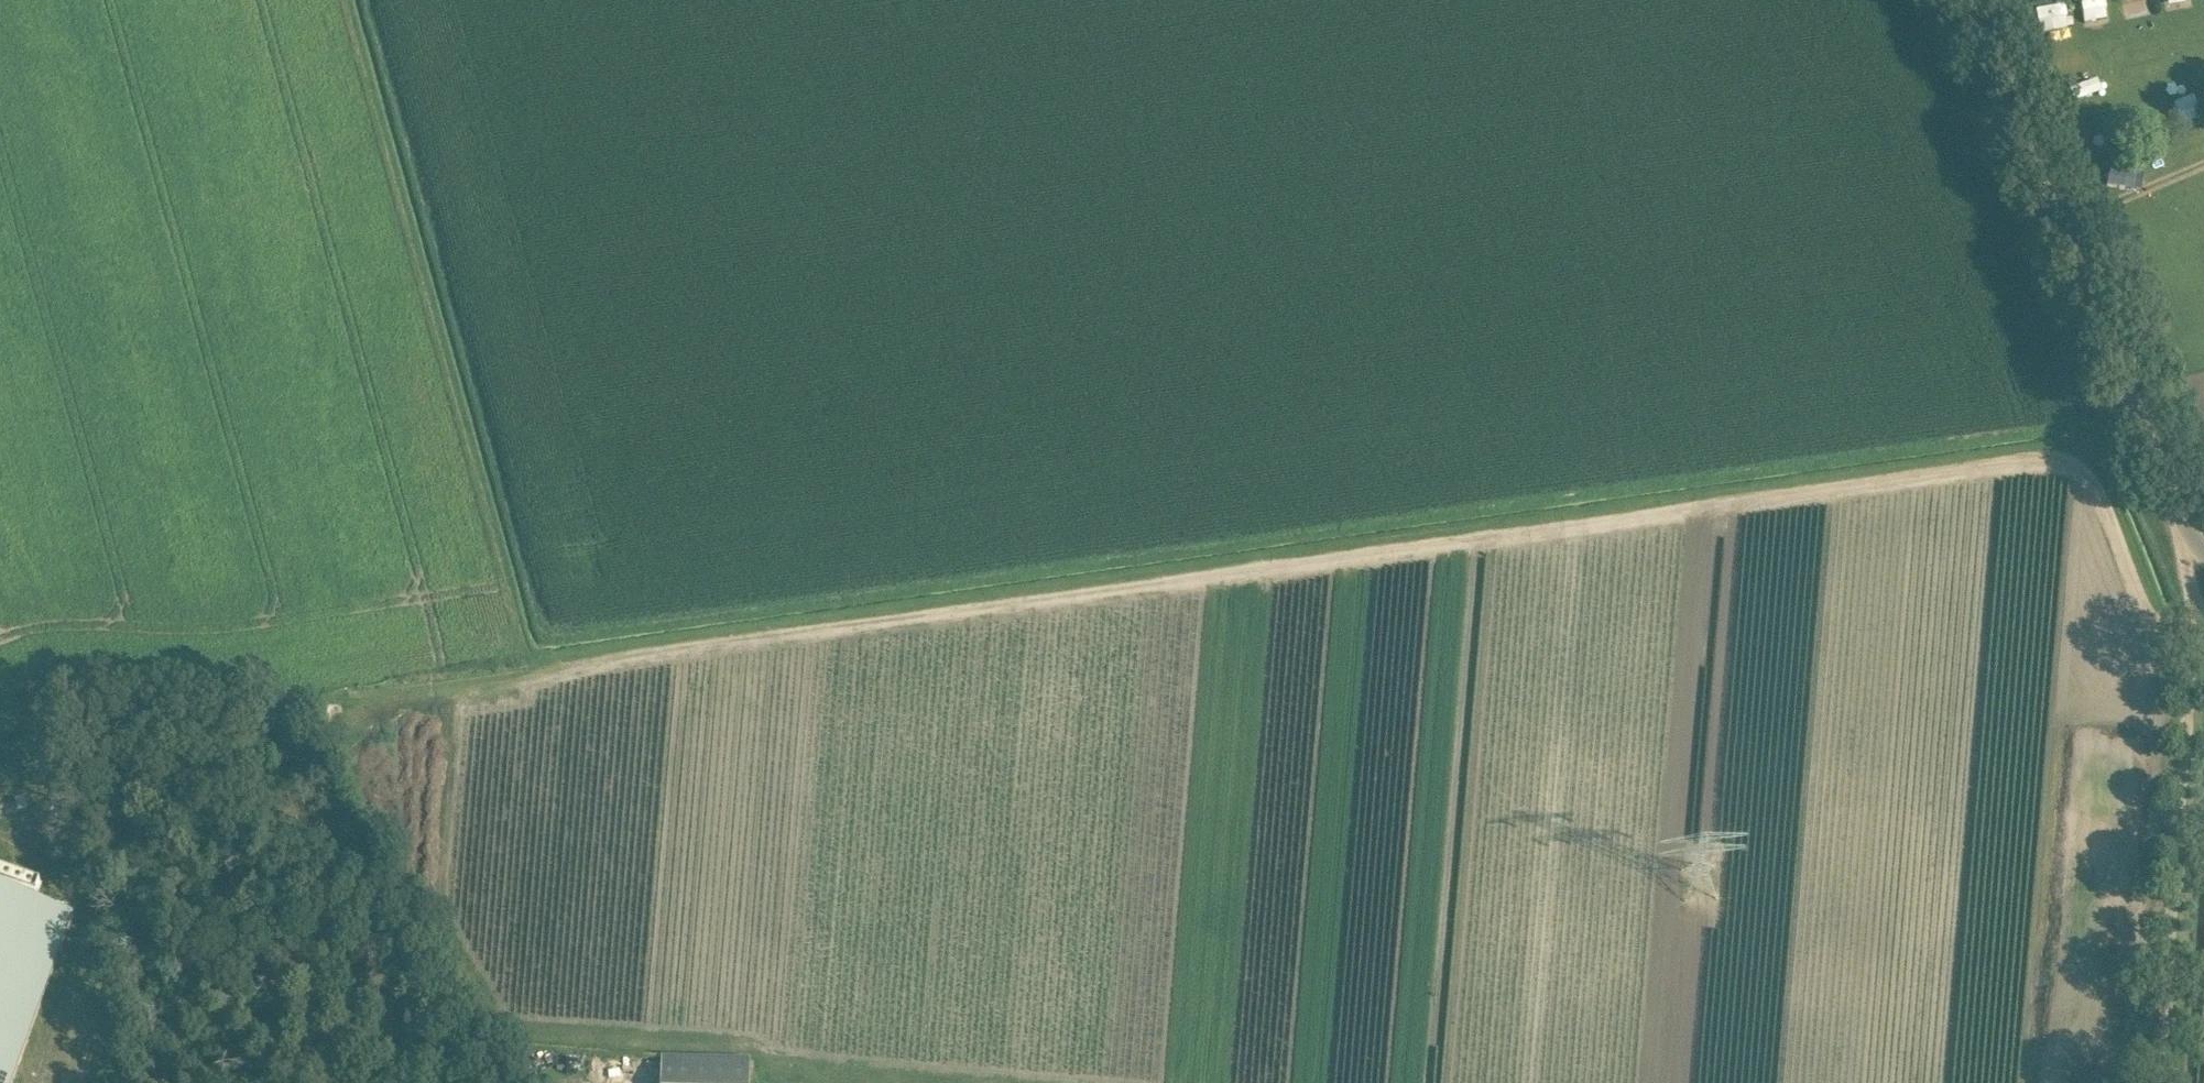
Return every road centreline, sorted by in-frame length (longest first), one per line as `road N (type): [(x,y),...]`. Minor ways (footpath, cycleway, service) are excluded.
road 1 (unclassified): [(2203,552),(1954,0)]
road 2 (track): [(2167,1082),(2203,644)]
road 3 (track): [(2203,641),(2181,516)]

